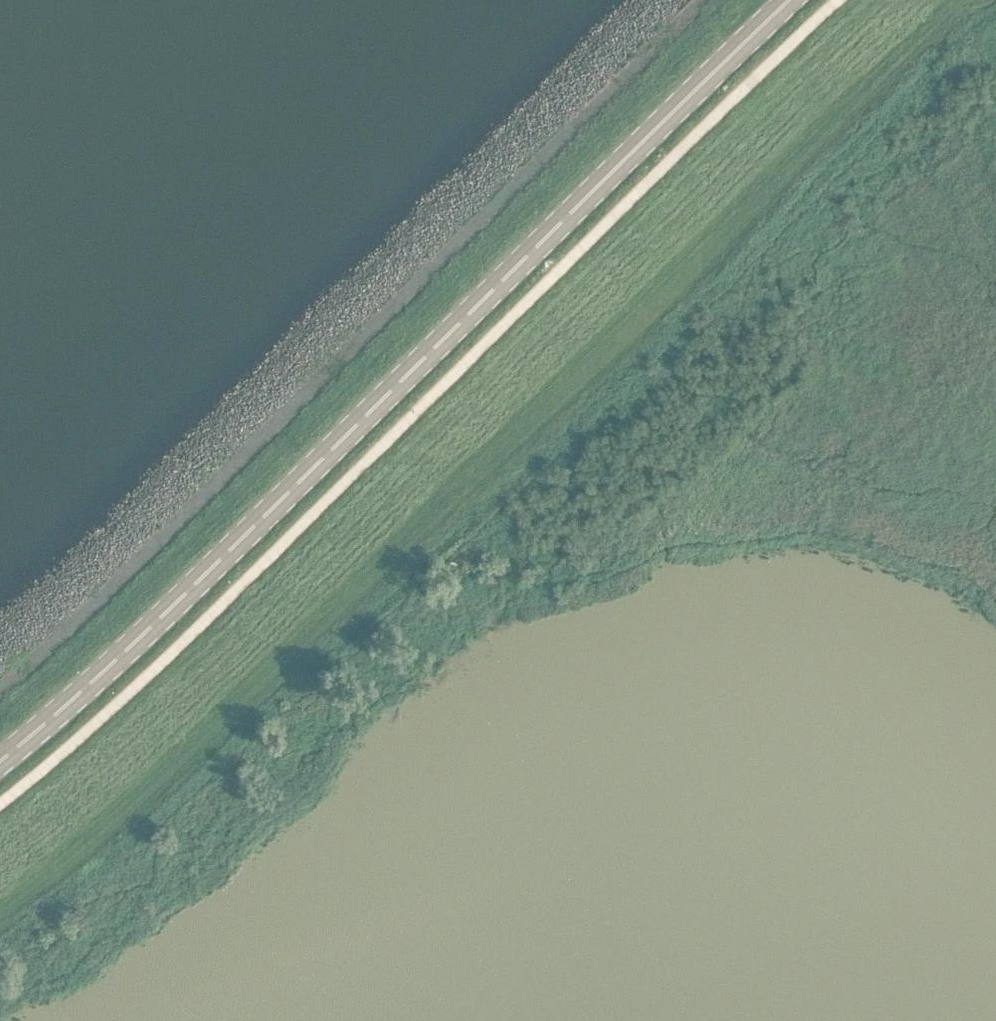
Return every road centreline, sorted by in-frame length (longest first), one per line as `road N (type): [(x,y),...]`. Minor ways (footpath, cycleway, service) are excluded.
road 1 (secondary): [(0,720),(760,0)]

